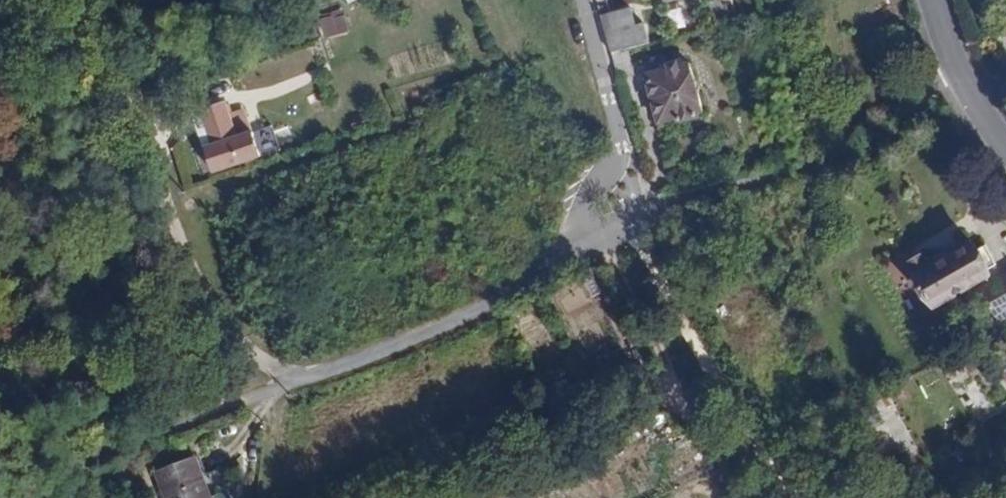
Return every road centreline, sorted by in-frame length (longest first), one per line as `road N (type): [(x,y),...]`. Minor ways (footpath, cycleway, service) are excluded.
road 1 (track): [(749,497),(677,385),(619,237)]
road 2 (residential): [(586,0),(642,226)]
road 3 (tertiary): [(930,0),(955,71),(1005,148)]

